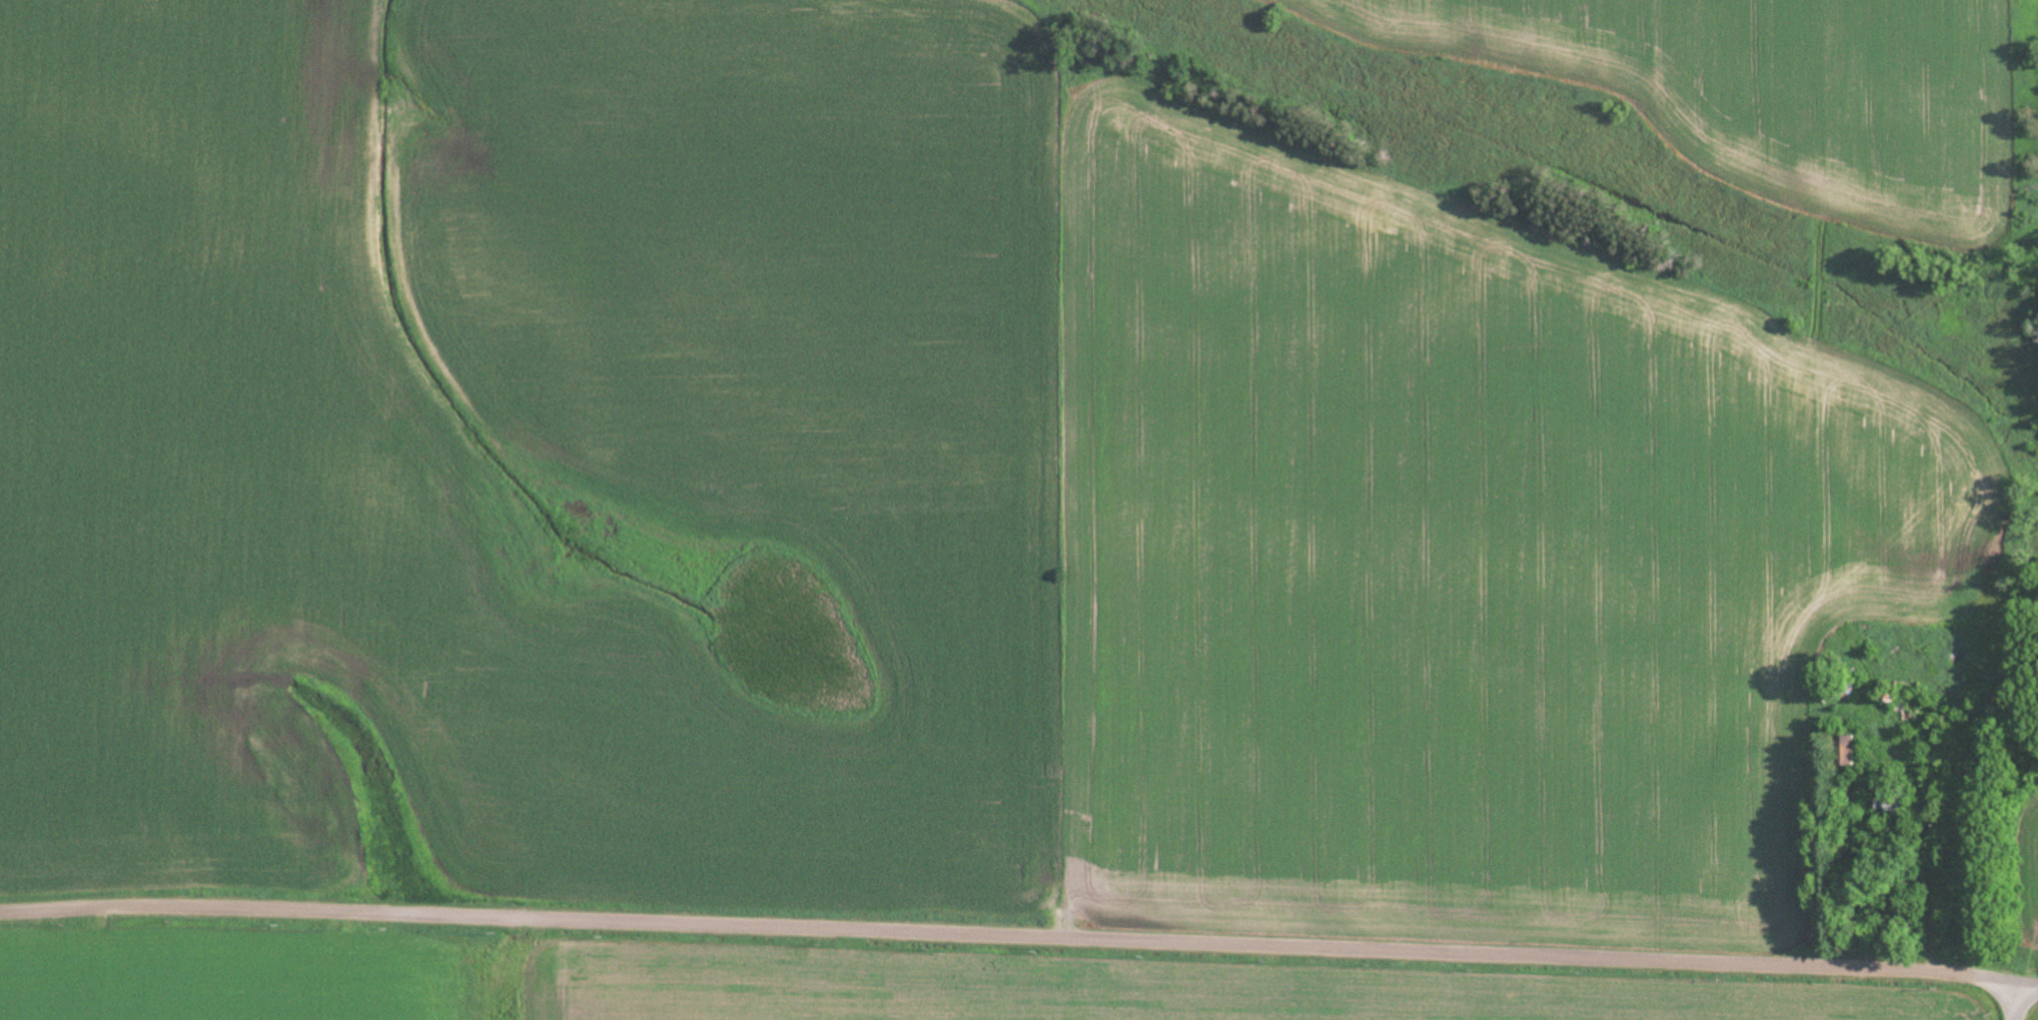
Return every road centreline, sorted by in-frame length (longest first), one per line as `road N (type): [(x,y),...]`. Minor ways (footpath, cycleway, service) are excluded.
road 1 (residential): [(1982,975),(1667,939),(0,908)]

